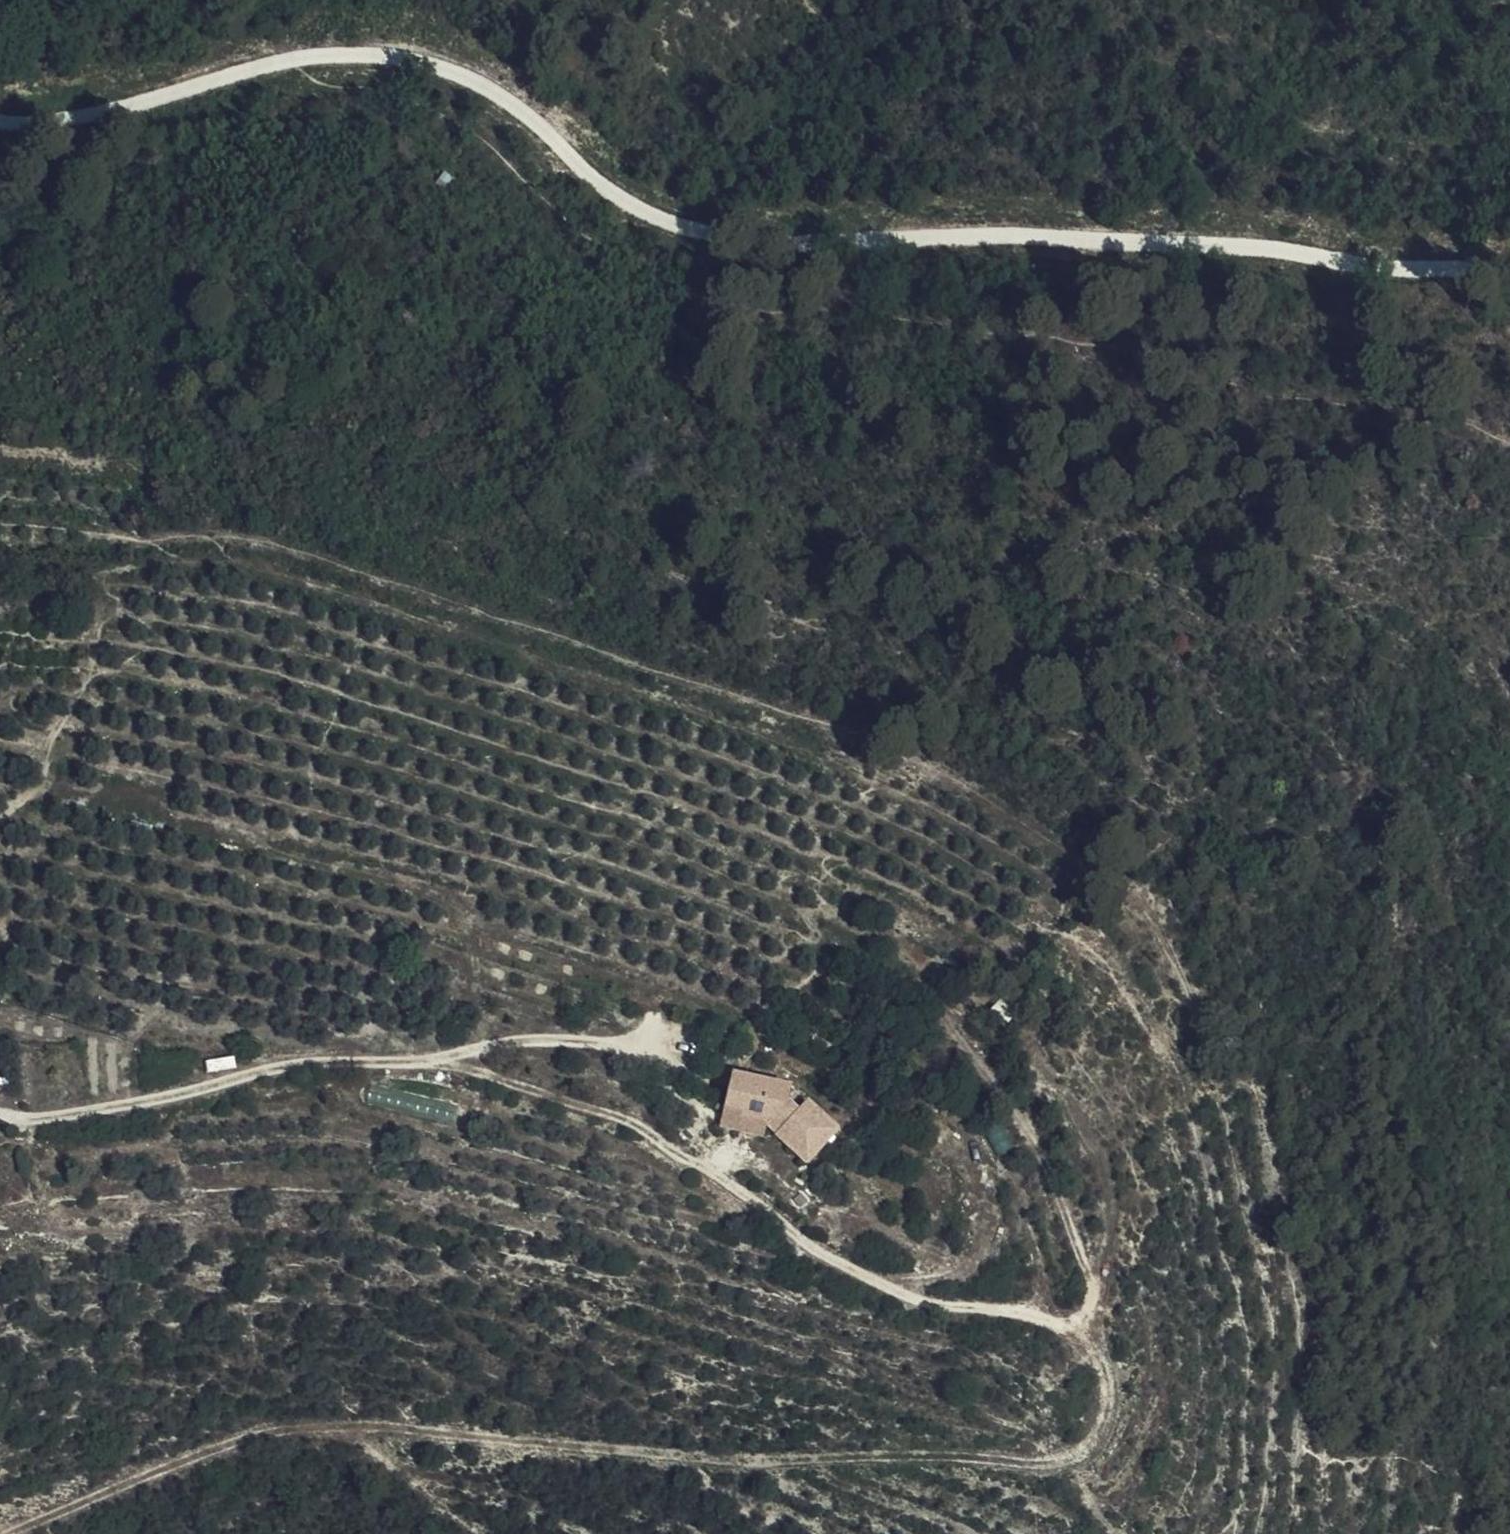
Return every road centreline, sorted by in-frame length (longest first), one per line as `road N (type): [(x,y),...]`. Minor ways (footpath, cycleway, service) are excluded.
road 1 (track): [(1509,269),(1203,235),(738,235),(656,210),(500,83),(457,62),(411,53),(298,58),(74,115),(0,115)]
road 2 (track): [(0,1120),(46,1122),(257,1073),(379,1071),(530,1039),(610,1040),(661,1058)]

